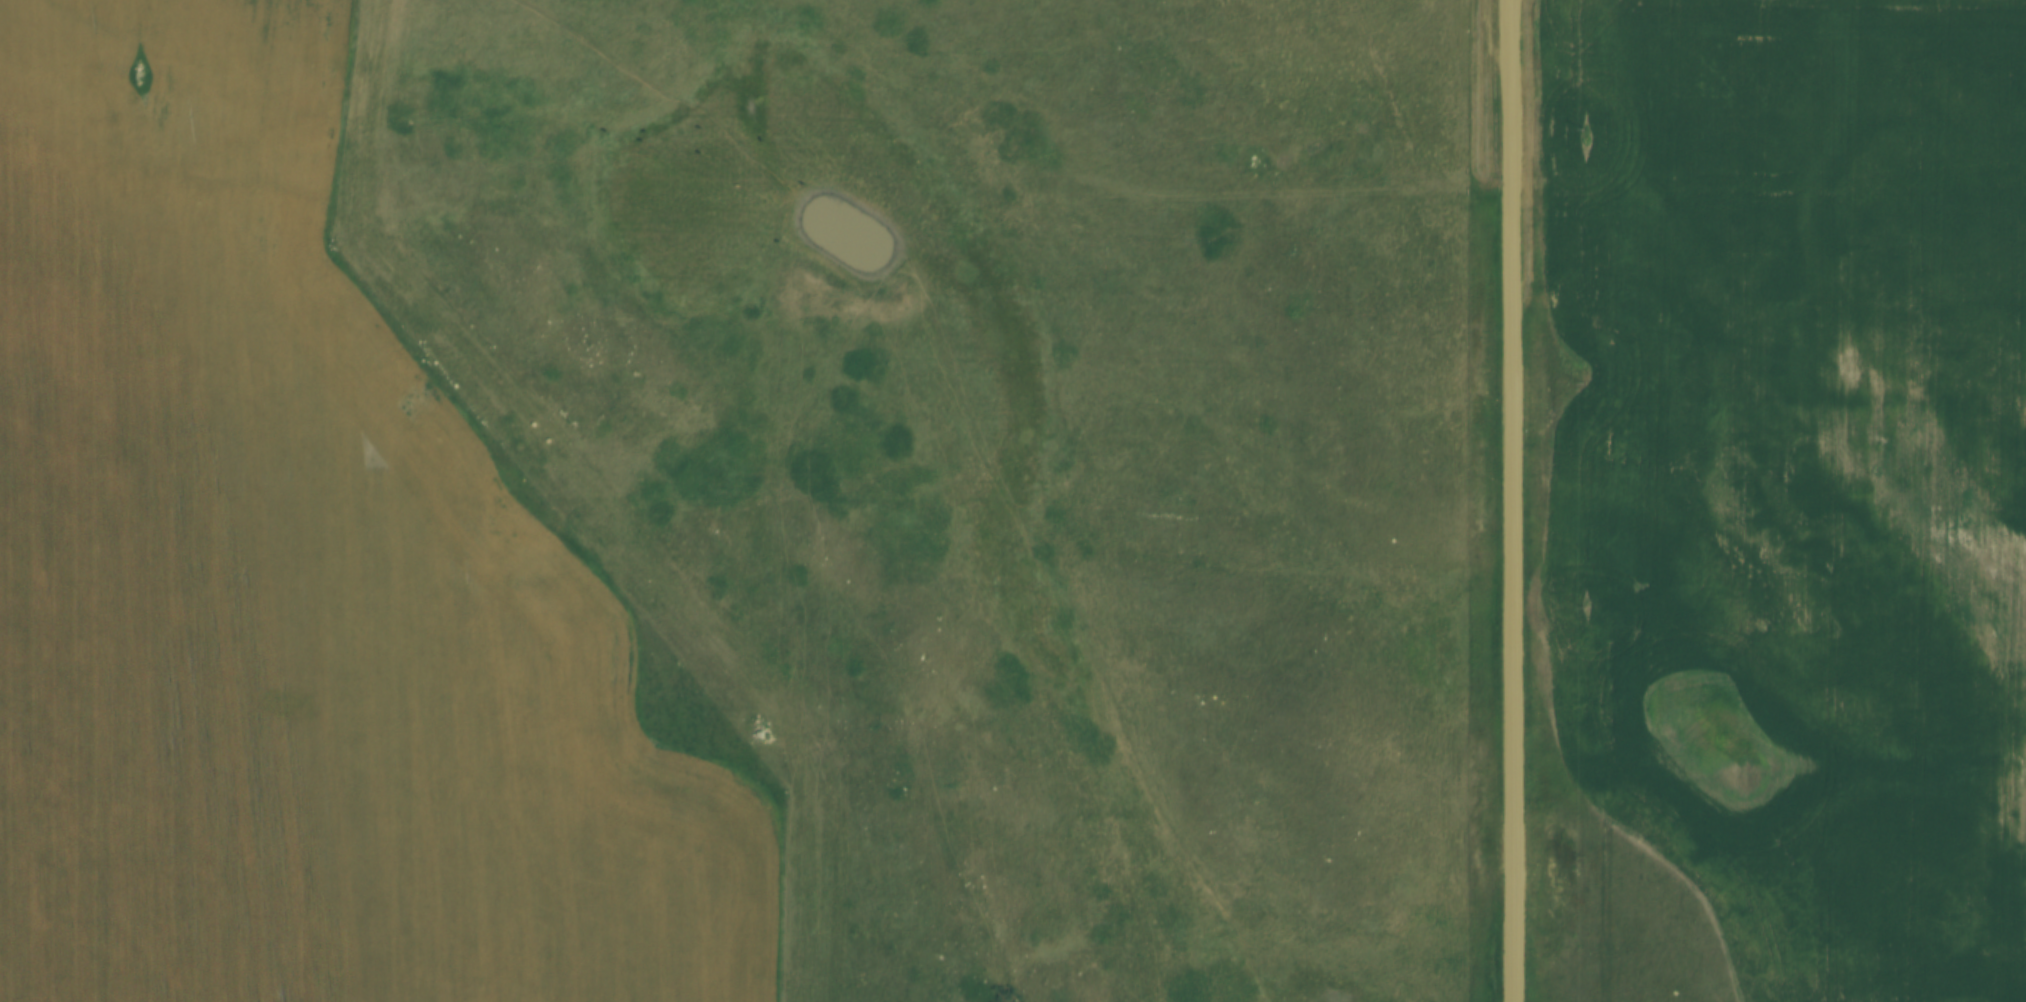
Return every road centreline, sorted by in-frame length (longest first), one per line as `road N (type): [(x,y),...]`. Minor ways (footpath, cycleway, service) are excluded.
road 1 (tertiary): [(1514,1001),(1512,0)]

